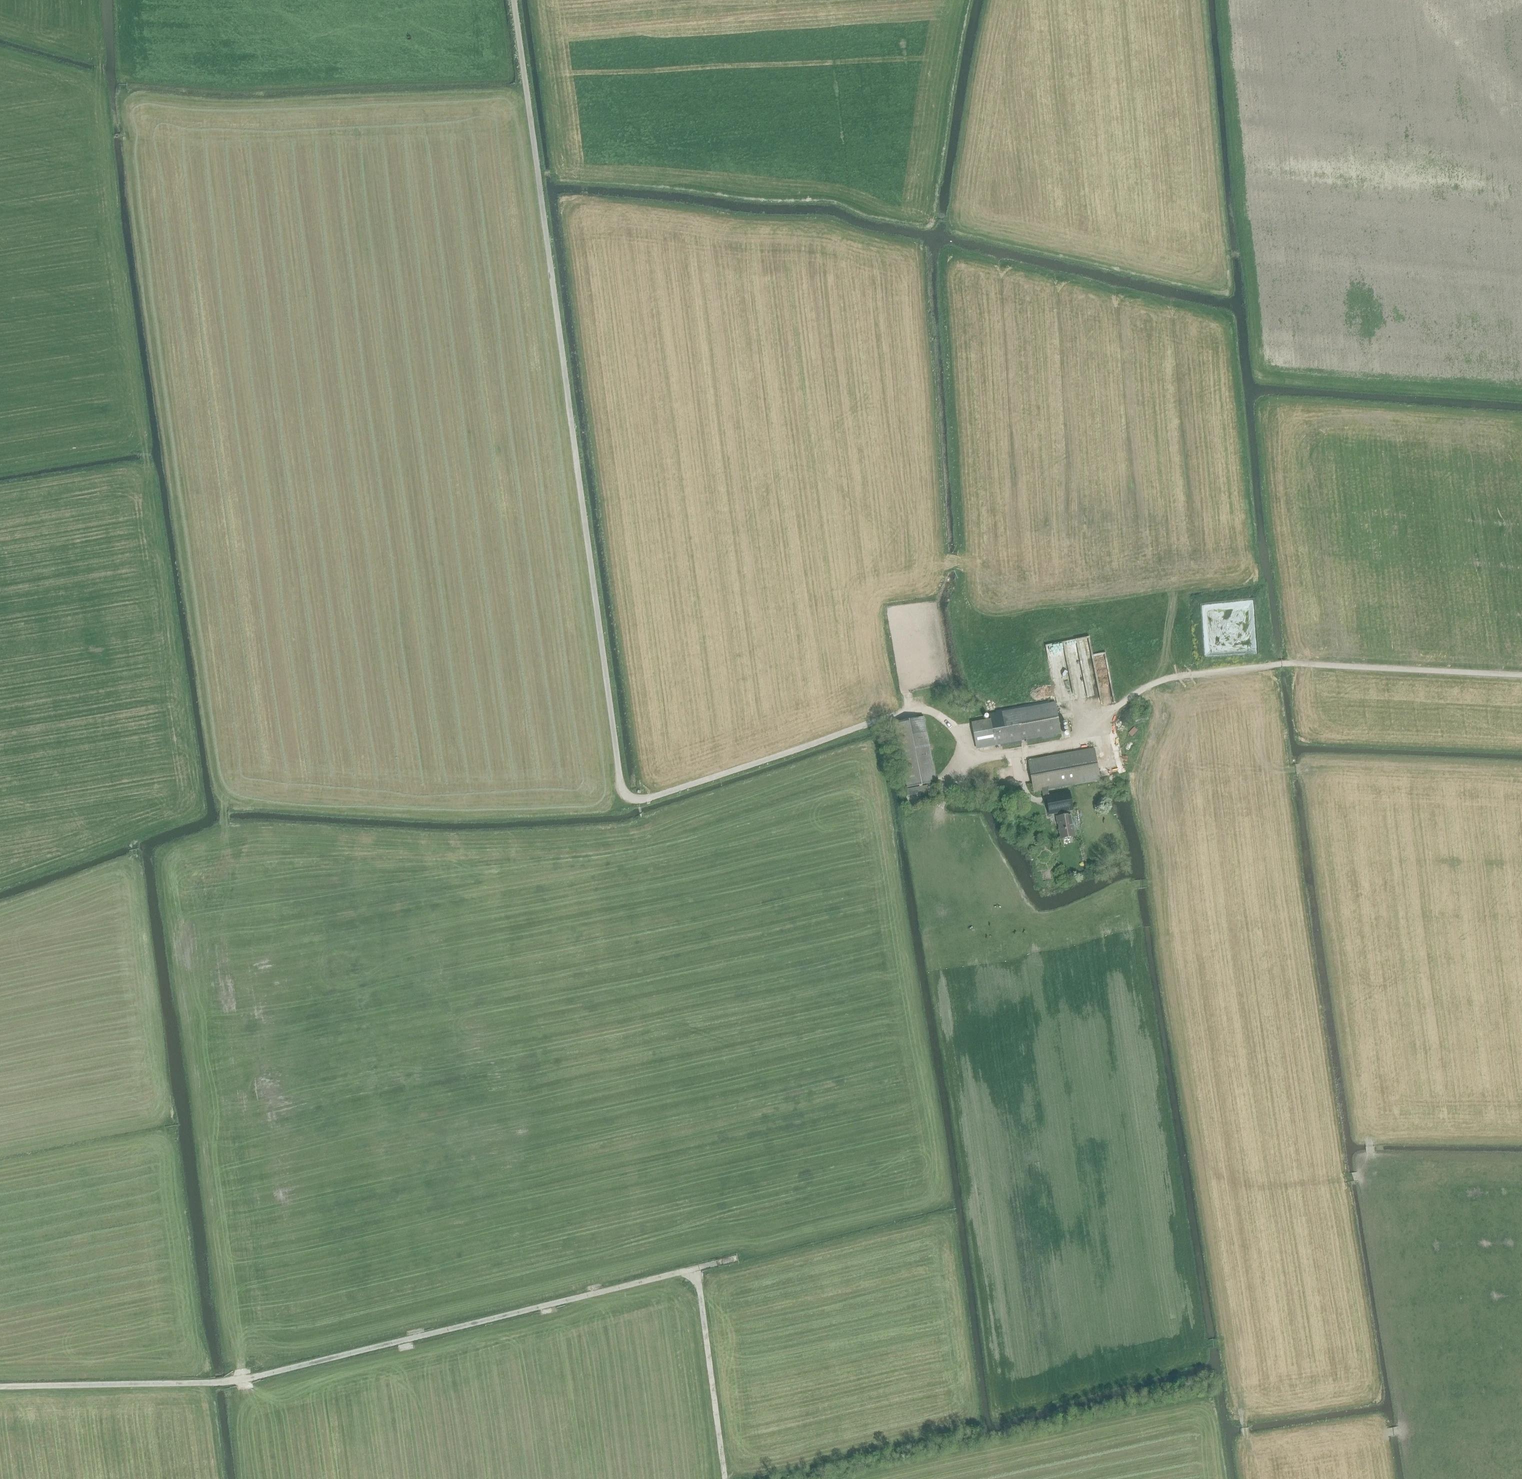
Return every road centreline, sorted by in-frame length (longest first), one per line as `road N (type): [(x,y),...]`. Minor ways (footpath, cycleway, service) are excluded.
road 1 (track): [(715,1263),(242,1379),(0,1387)]
road 2 (track): [(725,1478),(694,1269)]

